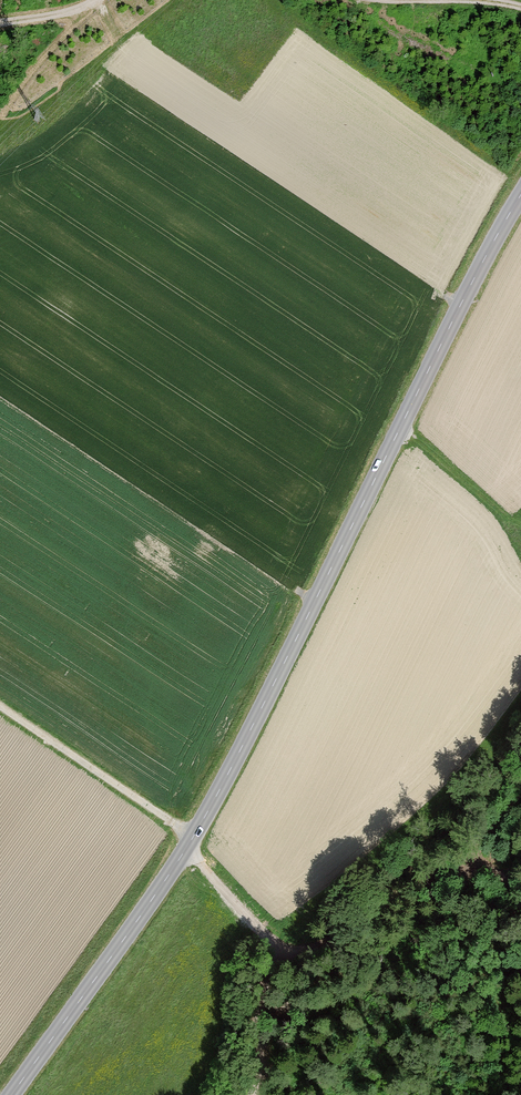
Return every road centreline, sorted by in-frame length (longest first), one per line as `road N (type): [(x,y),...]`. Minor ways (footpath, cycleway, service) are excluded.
road 1 (secondary): [(520,201),(188,847),(17,1094)]
road 2 (track): [(188,847),(276,952),(262,1049),(314,1094)]
road 3 (track): [(276,952),(336,937),(520,793)]
road 4 (track): [(0,114),(76,10)]

